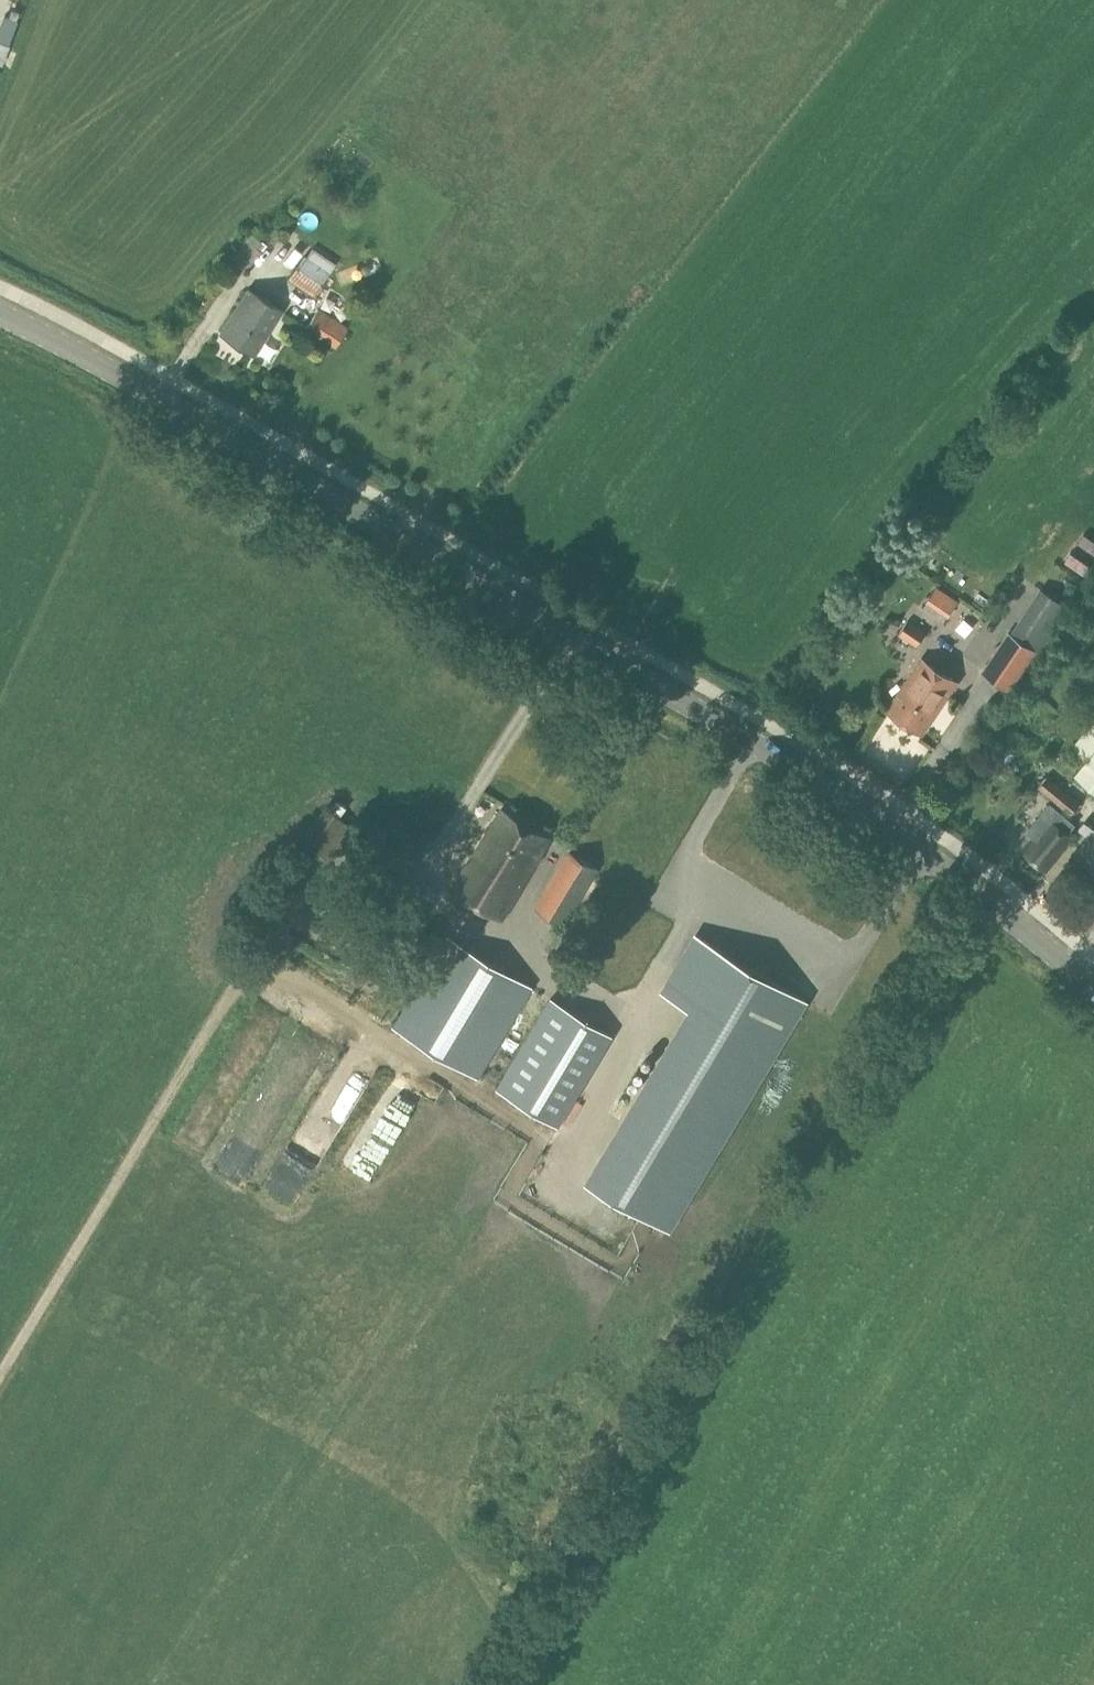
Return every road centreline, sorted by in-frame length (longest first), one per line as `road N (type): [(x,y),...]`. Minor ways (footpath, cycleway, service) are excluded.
road 1 (tertiary): [(1093,988),(786,761),(77,349),(0,316)]

